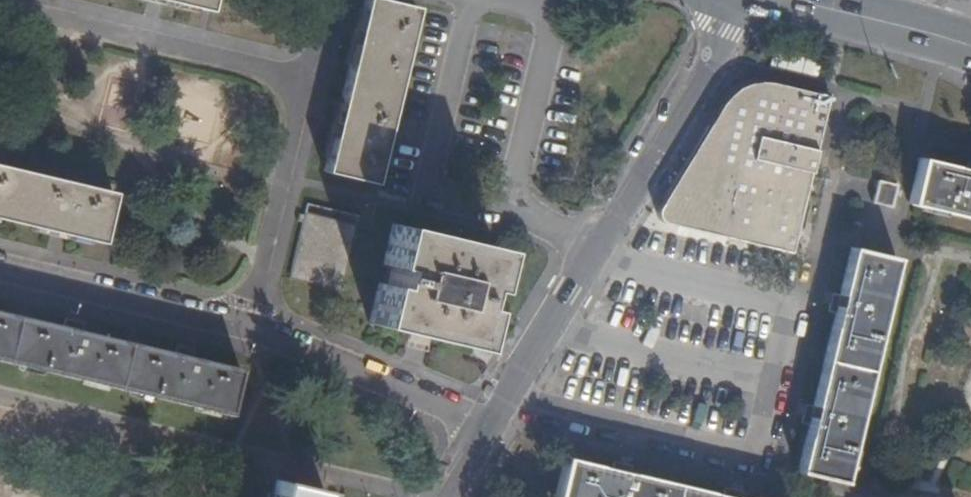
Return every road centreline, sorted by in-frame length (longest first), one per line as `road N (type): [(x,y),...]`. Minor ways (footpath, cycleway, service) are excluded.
road 1 (residential): [(591,255),(786,303),(752,453),(504,394)]
road 2 (residential): [(0,276),(249,332),(483,425)]
road 3 (residential): [(591,255),(507,212),(547,27),(541,9),(501,0)]
road 4 (unclassified): [(744,0),(591,255)]
road 5 (unclassified): [(591,255),(504,394)]
road 6 (secondary): [(941,38),(785,0)]

